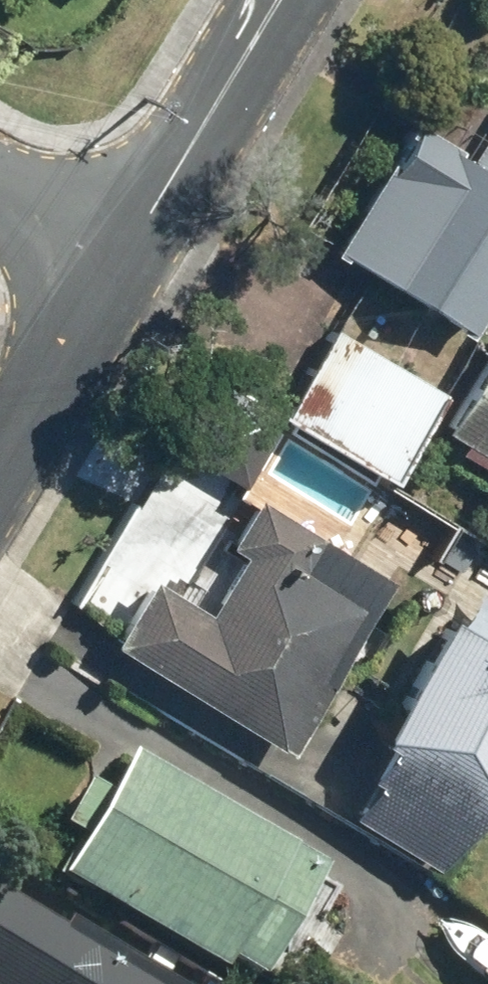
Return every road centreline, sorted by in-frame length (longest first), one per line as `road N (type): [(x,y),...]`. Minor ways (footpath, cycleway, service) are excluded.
road 1 (residential): [(277,0),(124,262)]
road 2 (residential): [(124,262),(0,465)]
road 3 (residential): [(0,189),(124,262)]

